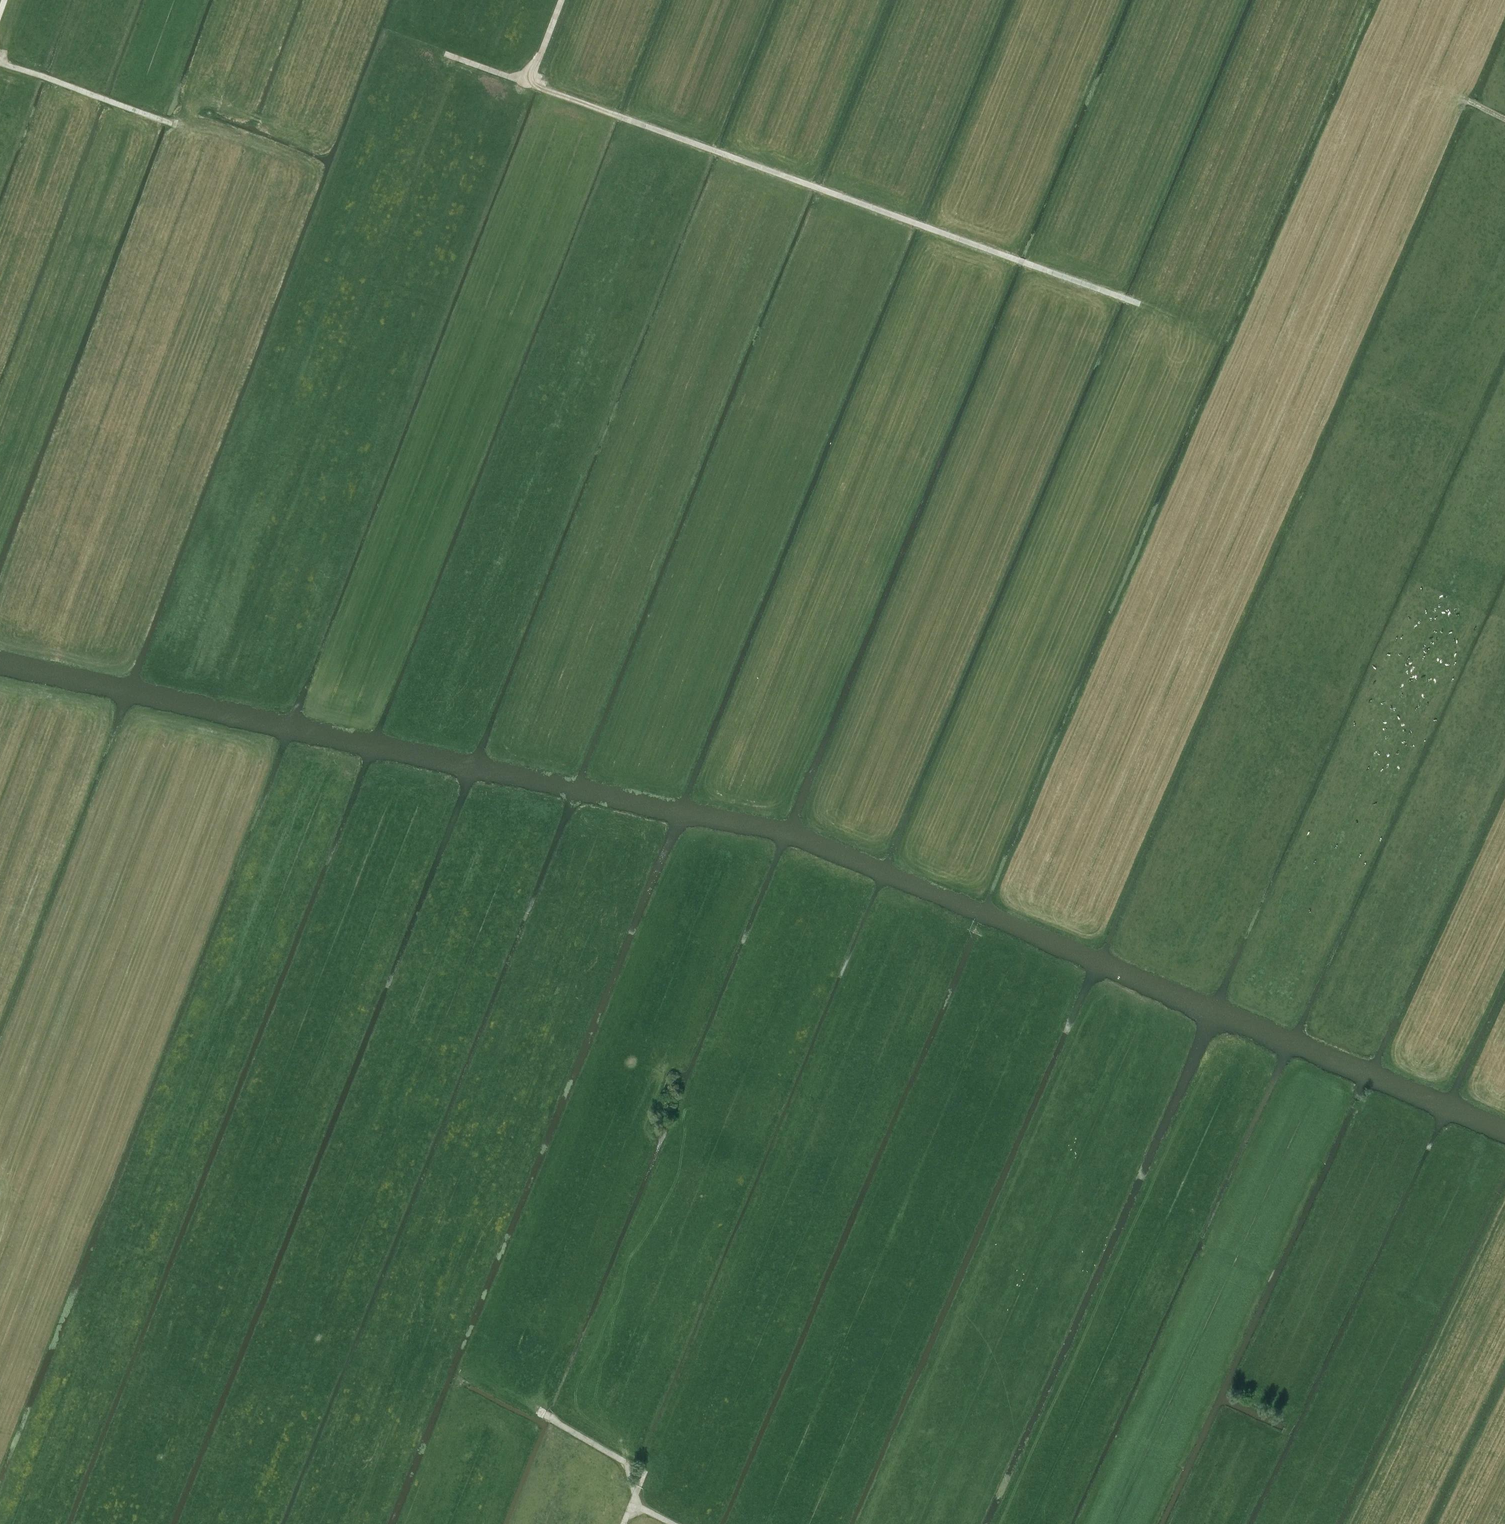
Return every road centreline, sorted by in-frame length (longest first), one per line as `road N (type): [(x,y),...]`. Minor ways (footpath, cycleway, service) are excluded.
road 1 (track): [(1139,303),(531,85),(563,0)]
road 2 (track): [(162,112),(0,68)]
road 3 (track): [(626,1523),(636,1499),(632,1458),(549,1410)]

